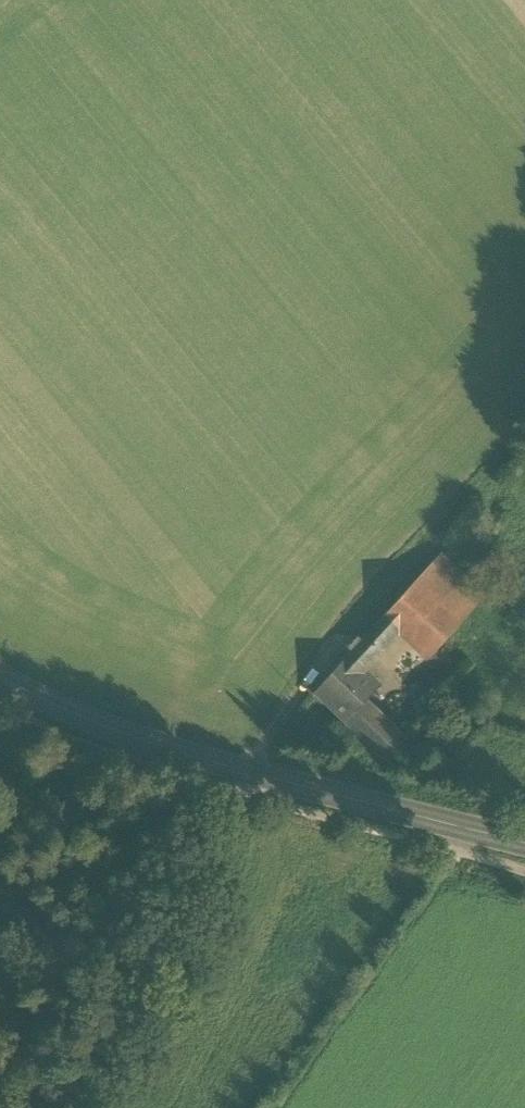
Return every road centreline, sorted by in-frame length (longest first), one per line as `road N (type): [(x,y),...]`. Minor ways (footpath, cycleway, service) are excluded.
road 1 (secondary): [(524,843),(115,731),(0,676)]
road 2 (track): [(241,771),(304,681),(524,435)]
road 3 (track): [(241,771),(204,863),(135,946),(0,1086)]

